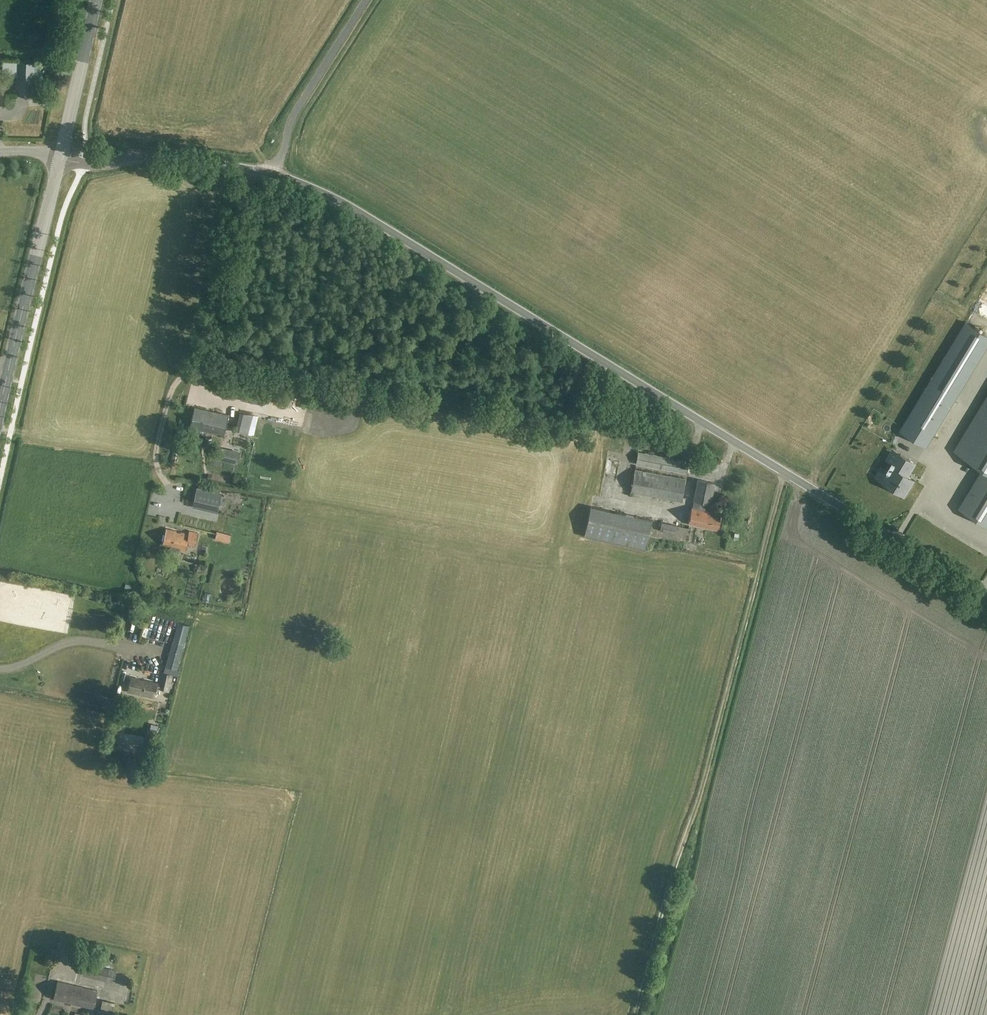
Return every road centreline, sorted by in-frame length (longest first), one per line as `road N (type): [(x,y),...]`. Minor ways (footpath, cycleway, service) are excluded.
road 1 (unclassified): [(986,594),(327,195),(218,164),(139,157),(98,166),(61,158)]
road 2 (track): [(786,474),(635,1014)]
road 3 (track): [(248,169),(193,395),(230,409)]
road 4 (primary): [(0,415),(61,158)]
road 5 (primary): [(61,158),(98,0)]
road 6 (track): [(199,367),(171,391),(157,451),(181,508)]

